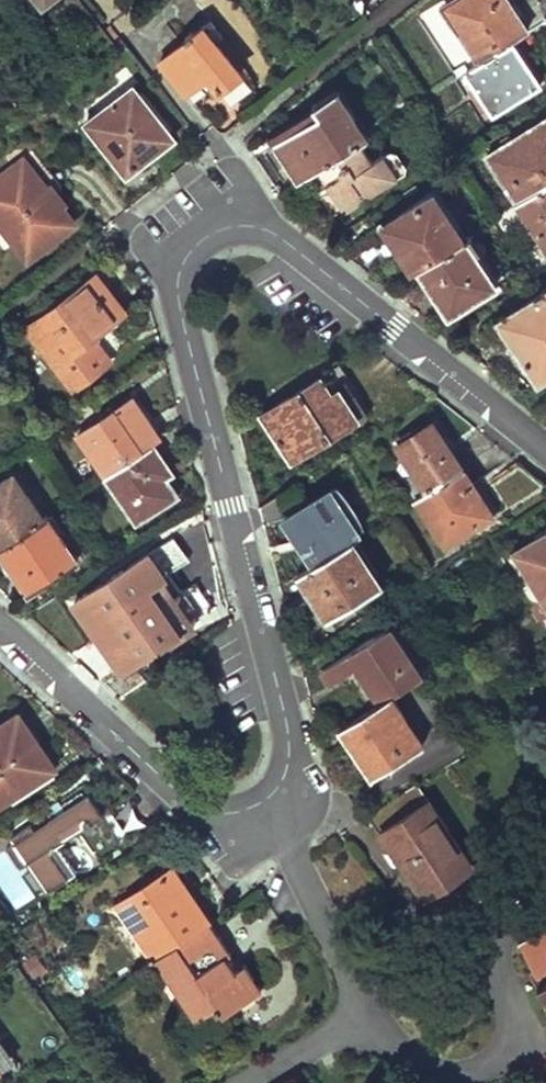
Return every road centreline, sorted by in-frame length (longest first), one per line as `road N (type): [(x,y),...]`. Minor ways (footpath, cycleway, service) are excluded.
road 1 (residential): [(269,809),(289,773),(287,747),(173,296),(169,258),(176,237),(212,215),(266,229),(545,453)]
road 2 (residential): [(545,886),(506,914),(501,947),(520,1008),(503,1048),(460,1067),(427,1070),(396,1061),(367,1027),(351,992)]
road 3 (residential): [(0,628),(194,808),(224,818),(269,809)]
road 4 (residential): [(269,809),(351,992)]
road 5 (residential): [(351,992),(228,1082)]

